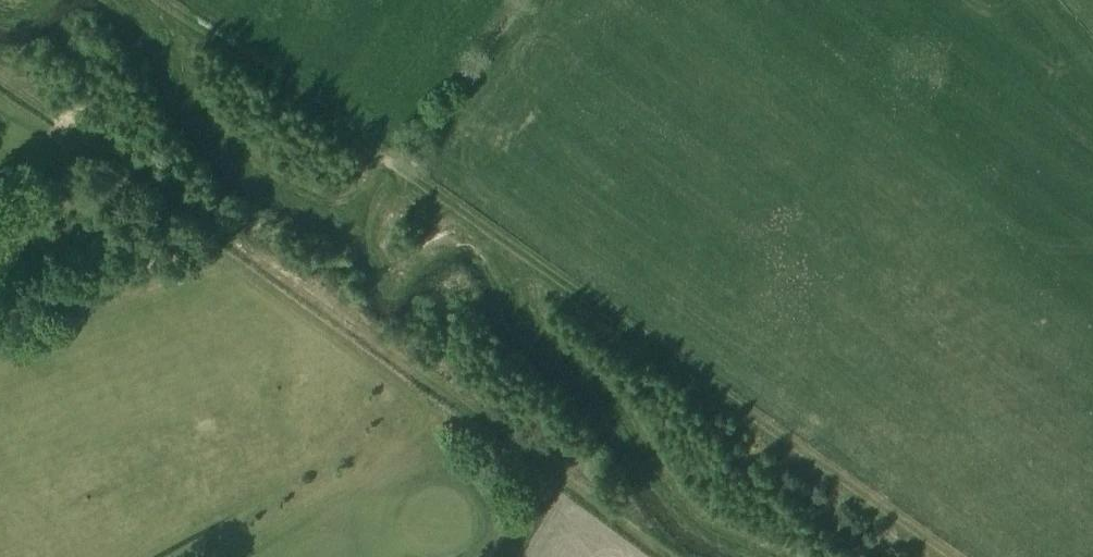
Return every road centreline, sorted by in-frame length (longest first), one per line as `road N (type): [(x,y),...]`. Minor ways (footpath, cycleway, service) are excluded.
road 1 (track): [(153,0),(936,556)]
road 2 (track): [(669,556),(0,86)]

